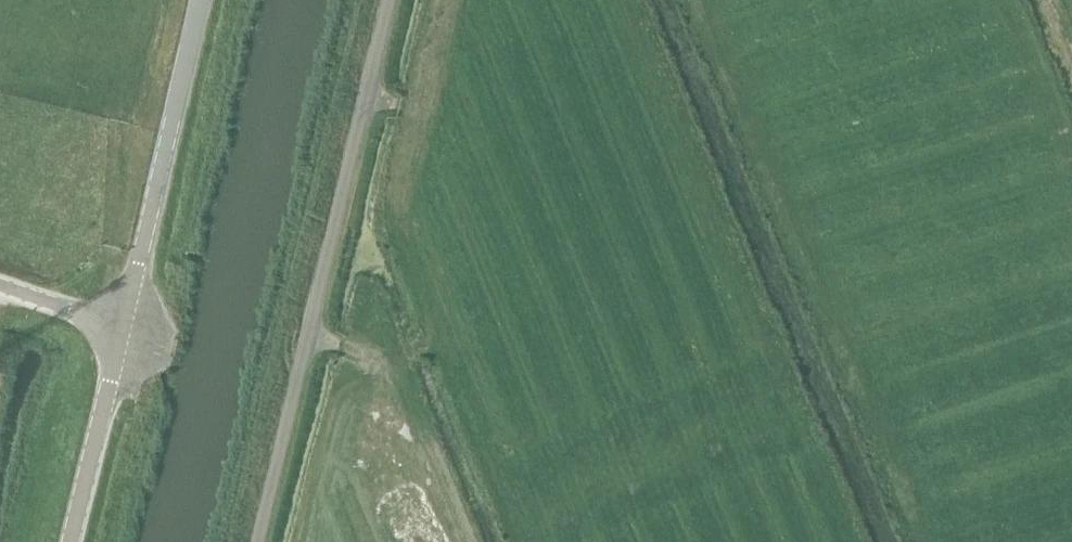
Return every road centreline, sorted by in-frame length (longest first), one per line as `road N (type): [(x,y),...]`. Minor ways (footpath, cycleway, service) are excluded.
road 1 (unclassified): [(262,541),(392,0)]
road 2 (track): [(404,425),(398,375),(413,347),(432,338),(404,198),(417,103),(368,94)]
road 3 (tertiary): [(124,329),(203,0)]
road 4 (tertiary): [(73,541),(124,329)]
road 5 (unclassified): [(124,329),(0,286)]

